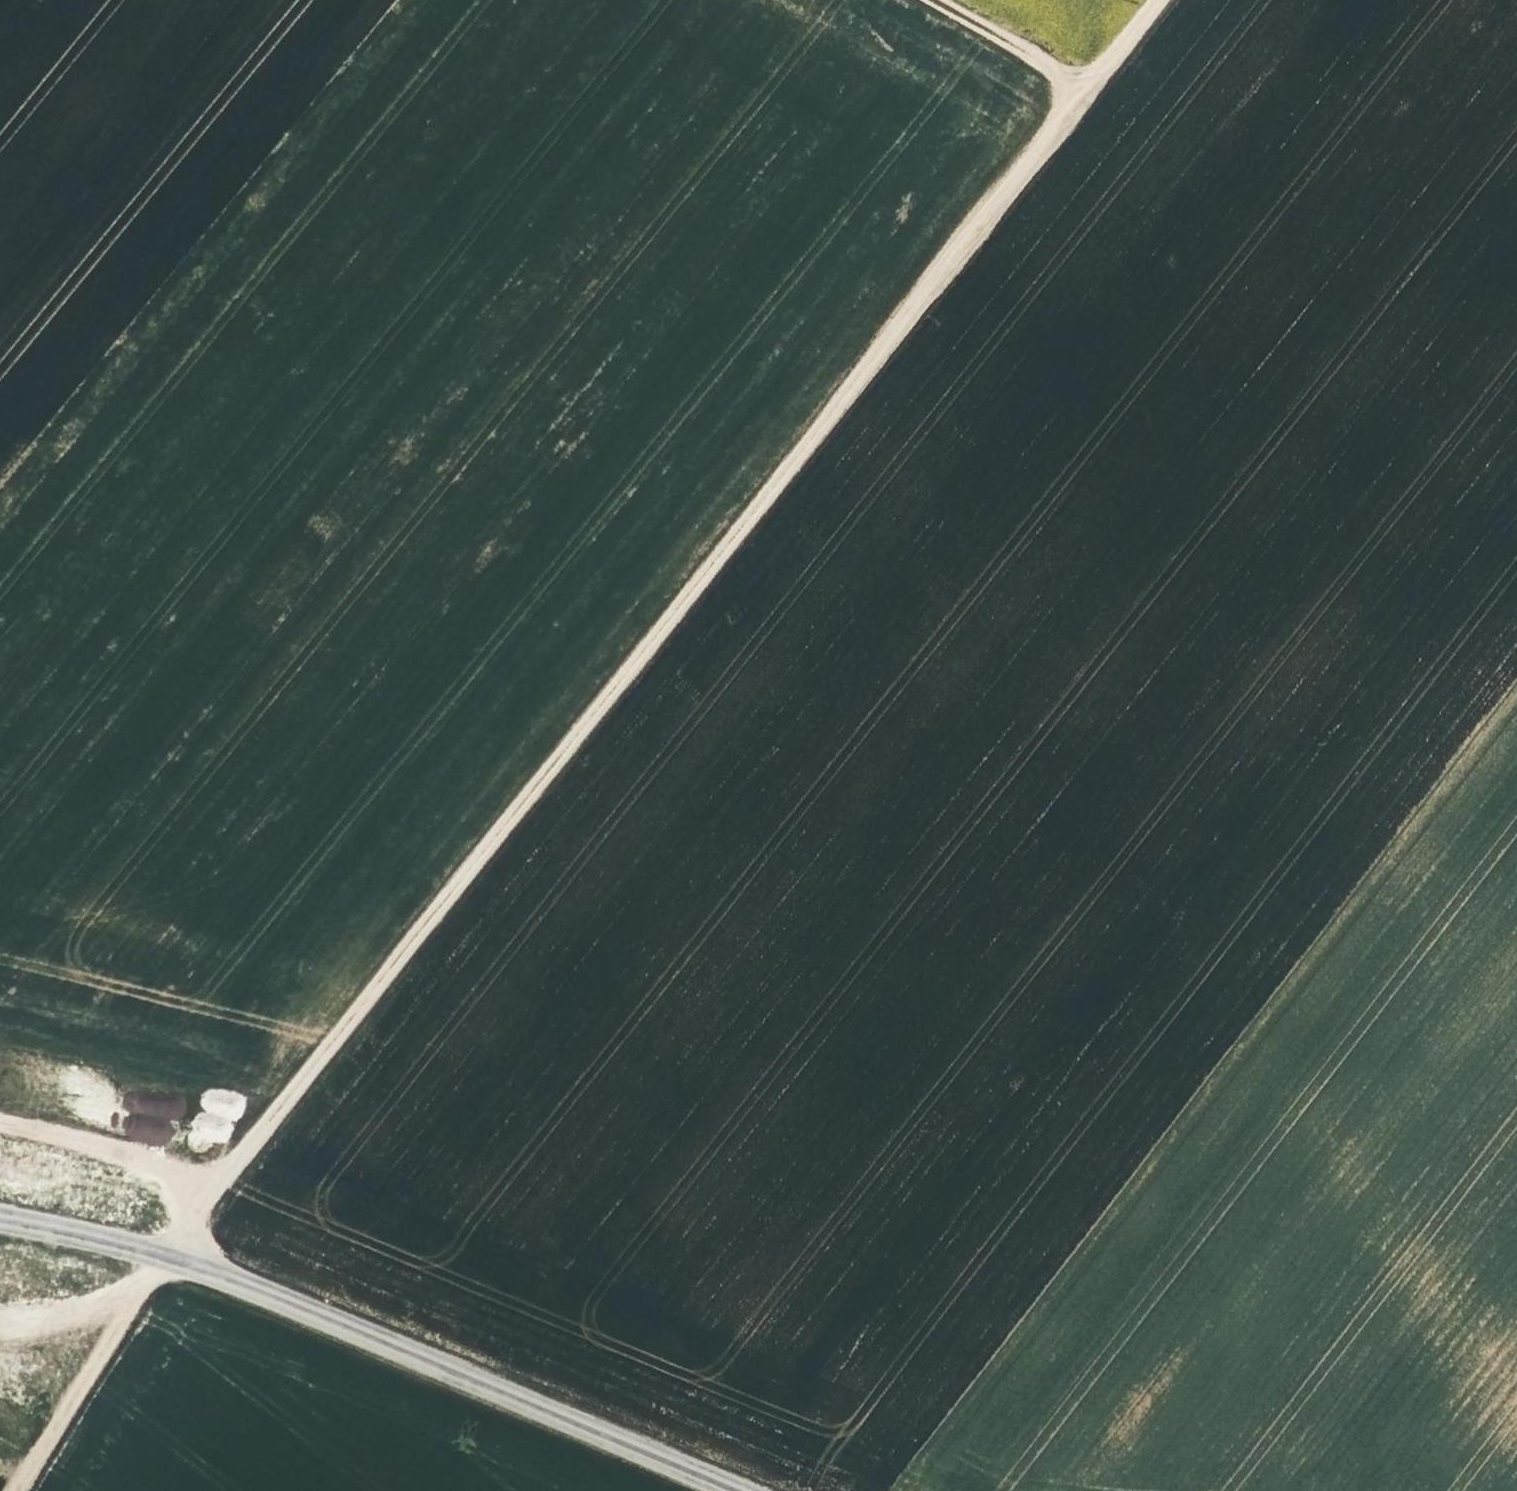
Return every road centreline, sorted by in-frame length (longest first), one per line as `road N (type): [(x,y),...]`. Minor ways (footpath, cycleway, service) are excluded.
road 1 (track): [(1164,0),(185,1244),(26,1490)]
road 2 (unclassified): [(756,1490),(185,1244),(0,1217)]
road 3 (track): [(1092,88),(934,0)]

